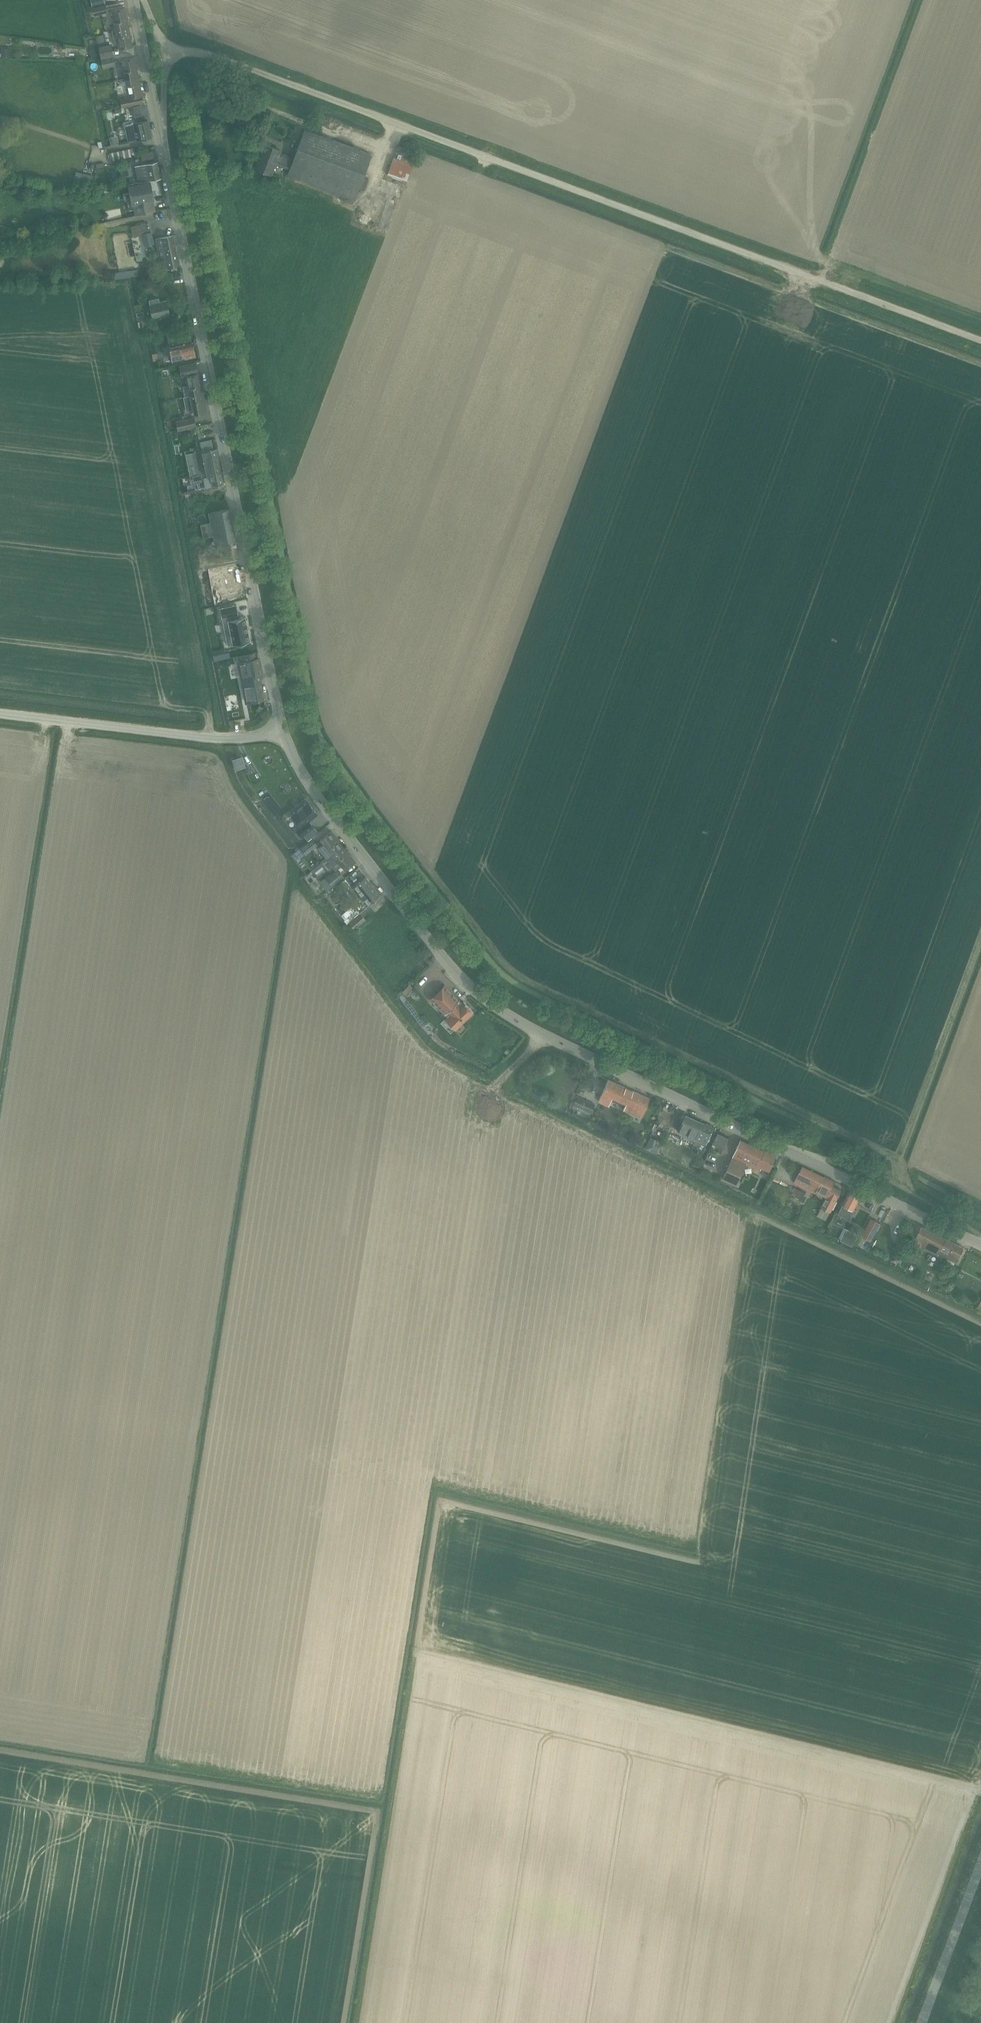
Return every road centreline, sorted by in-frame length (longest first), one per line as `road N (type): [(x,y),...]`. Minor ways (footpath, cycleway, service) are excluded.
road 1 (tertiary): [(980,1246),(505,1014),(450,966),(345,835),(302,778),(281,732)]
road 2 (tertiary): [(281,732),(158,124)]
road 3 (unclassified): [(281,732),(239,740),(0,715)]
road 4 (unclassified): [(920,2022),(980,1865)]
road 5 (unclassified): [(158,124),(163,52),(143,0)]
road 6 (tertiary): [(158,124),(132,0)]

